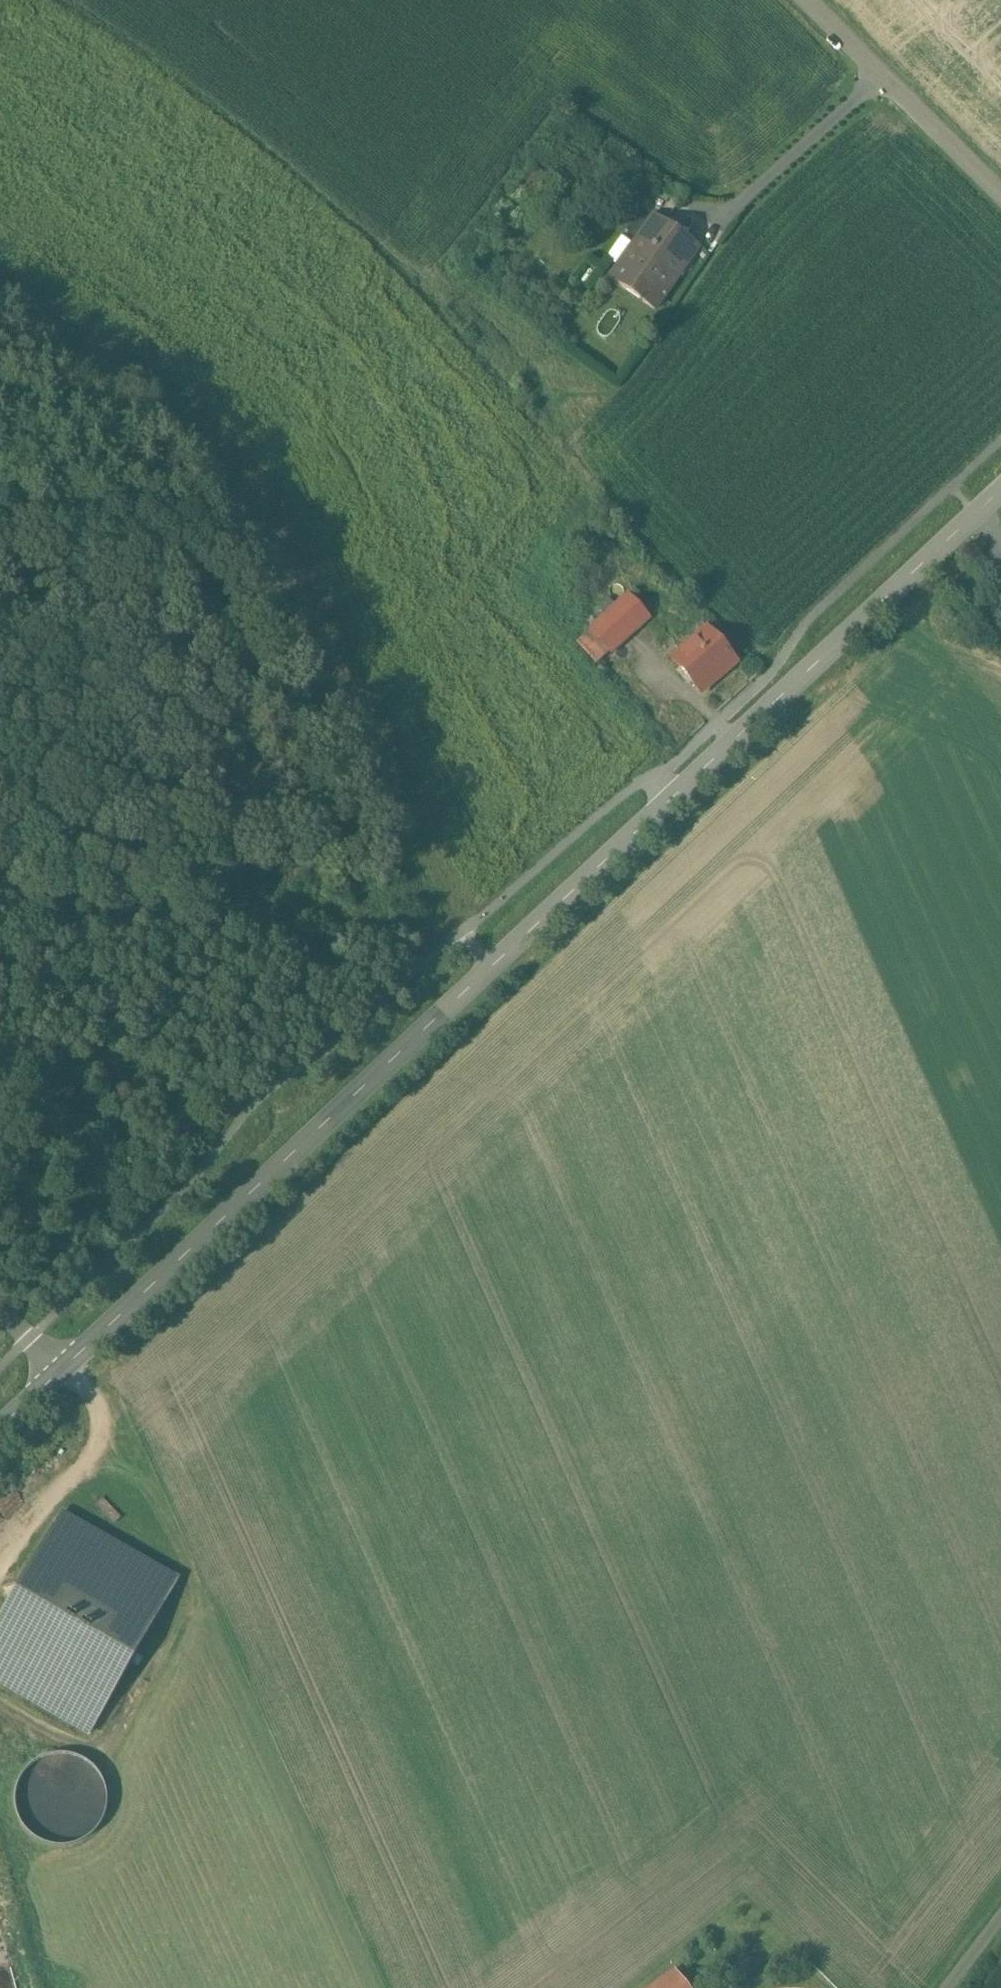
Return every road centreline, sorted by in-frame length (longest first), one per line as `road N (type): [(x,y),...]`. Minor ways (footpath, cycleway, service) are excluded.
road 1 (tertiary): [(1000,492),(62,1369)]
road 2 (unclassified): [(1000,193),(807,0)]

